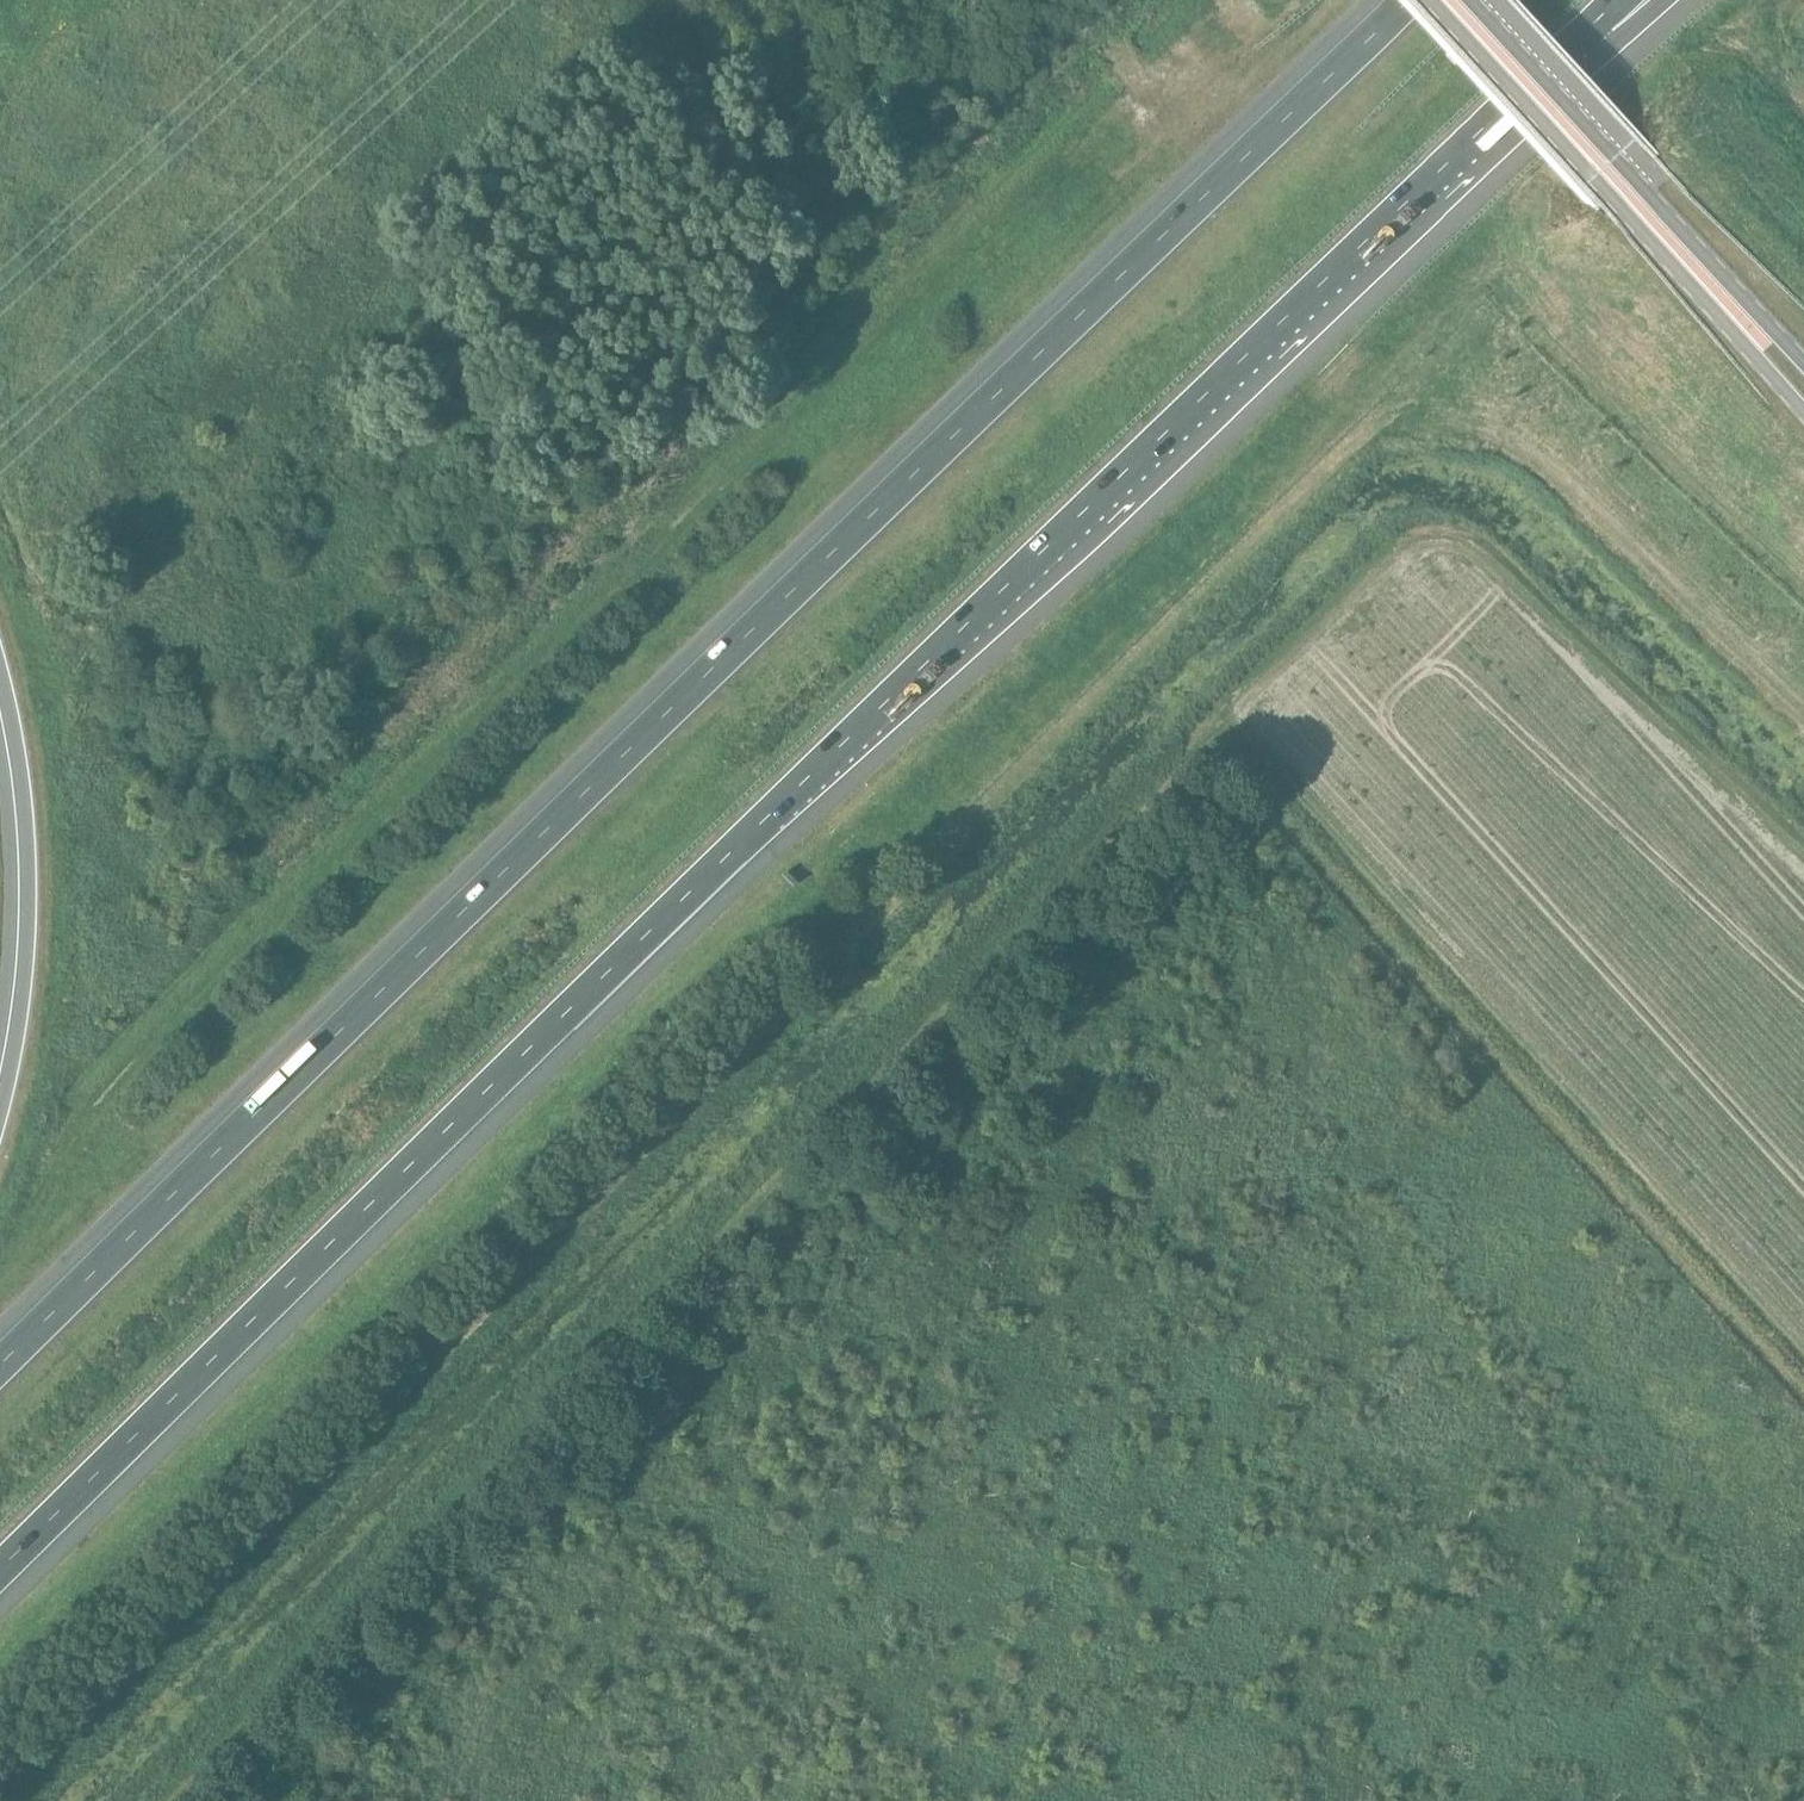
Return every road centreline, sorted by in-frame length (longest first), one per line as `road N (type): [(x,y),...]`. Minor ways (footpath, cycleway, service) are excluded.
road 1 (motorway): [(0,1570),(769,818),(1606,16)]
road 2 (motorway): [(1418,0),(927,465),(0,1367)]
road 3 (track): [(1803,1405),(1369,930),(1209,733),(922,1043)]
road 4 (track): [(168,1800),(637,1306),(922,1043)]
road 5 (secondary): [(1429,0),(1803,411)]
road 6 (secondary): [(1803,362),(1466,0)]
road 7 (motorway): [(0,693),(24,842),(20,944),(0,1088)]

